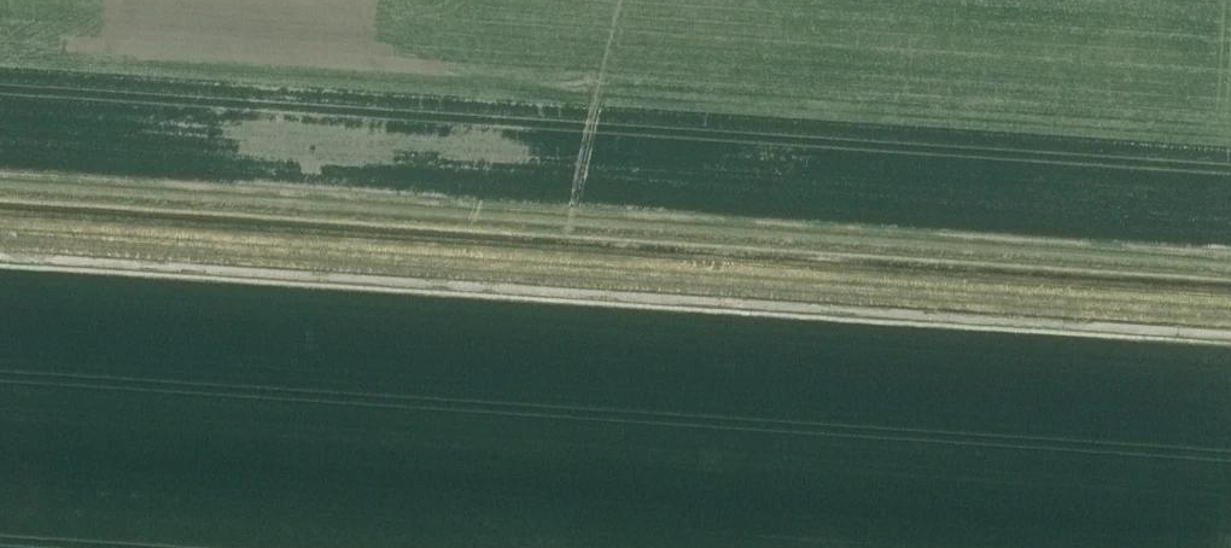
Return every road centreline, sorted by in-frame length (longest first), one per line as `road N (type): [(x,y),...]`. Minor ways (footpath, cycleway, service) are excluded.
road 1 (track): [(1230,139),(0,54)]
road 2 (track): [(1230,335),(0,257)]

